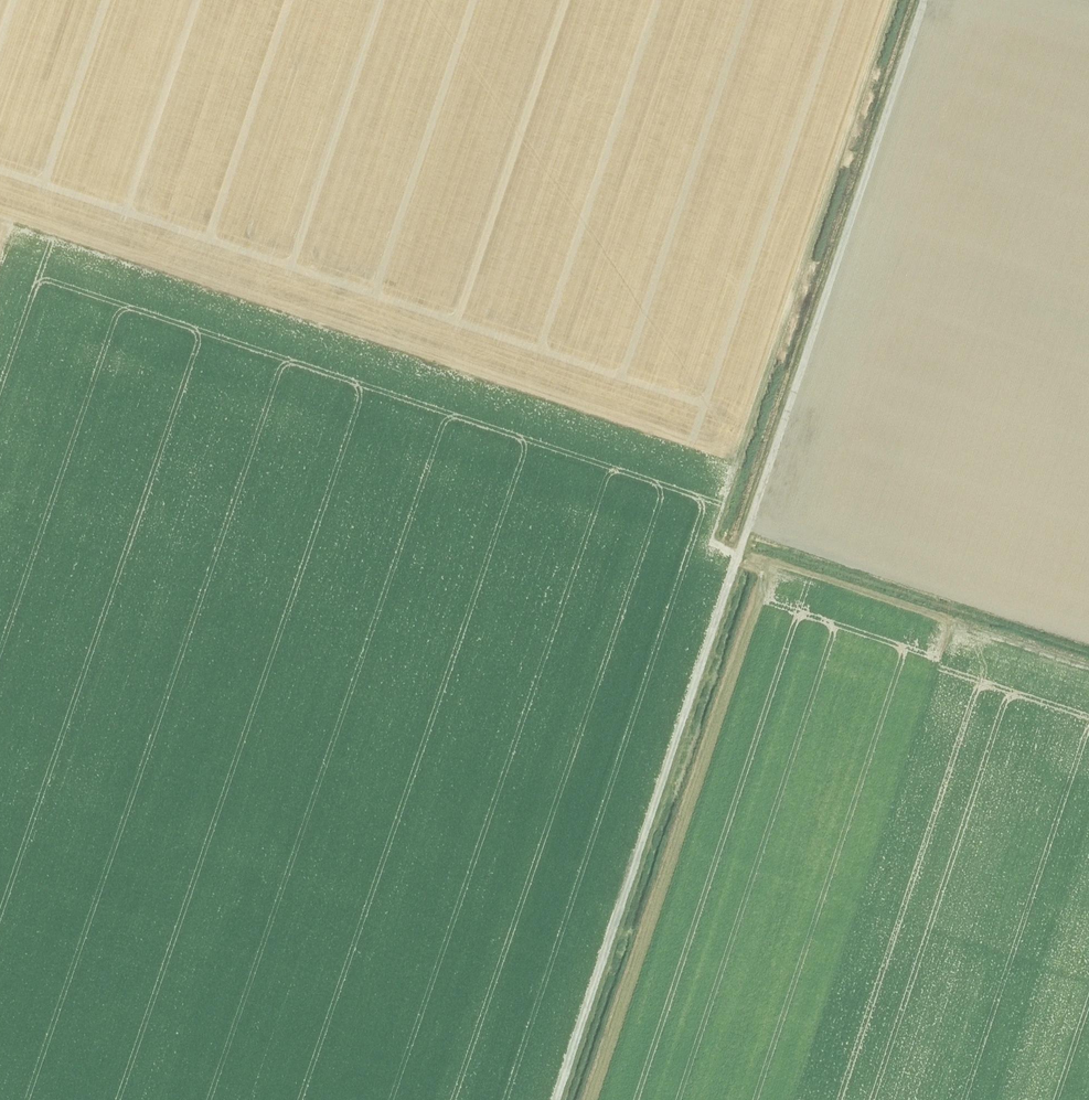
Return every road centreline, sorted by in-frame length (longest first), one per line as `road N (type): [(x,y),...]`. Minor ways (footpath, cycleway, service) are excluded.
road 1 (track): [(560,1099),(922,0)]

